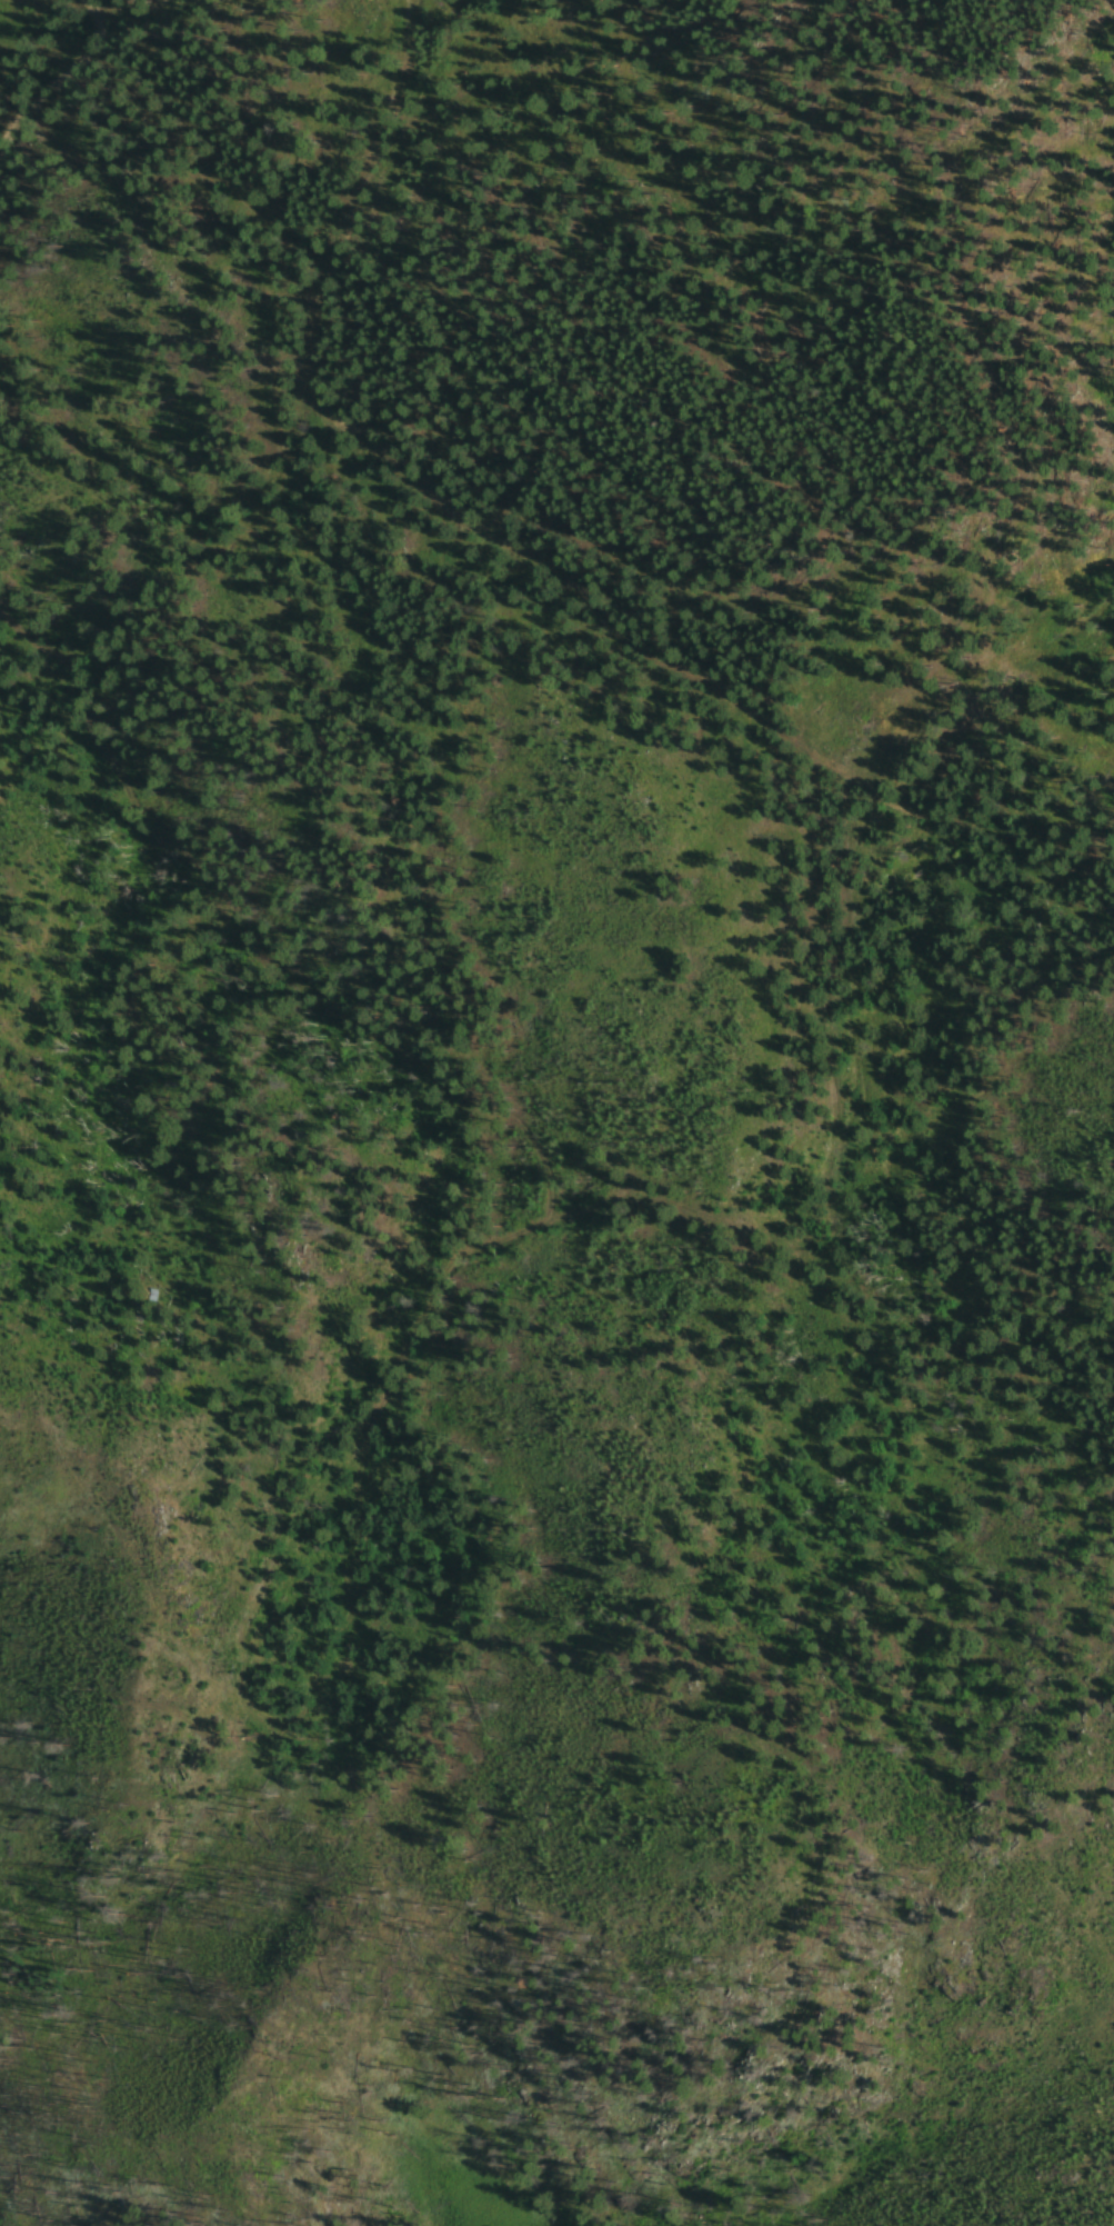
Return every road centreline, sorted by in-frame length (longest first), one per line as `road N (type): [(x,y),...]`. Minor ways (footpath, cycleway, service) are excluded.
road 1 (track): [(85,0),(98,30),(0,148)]

